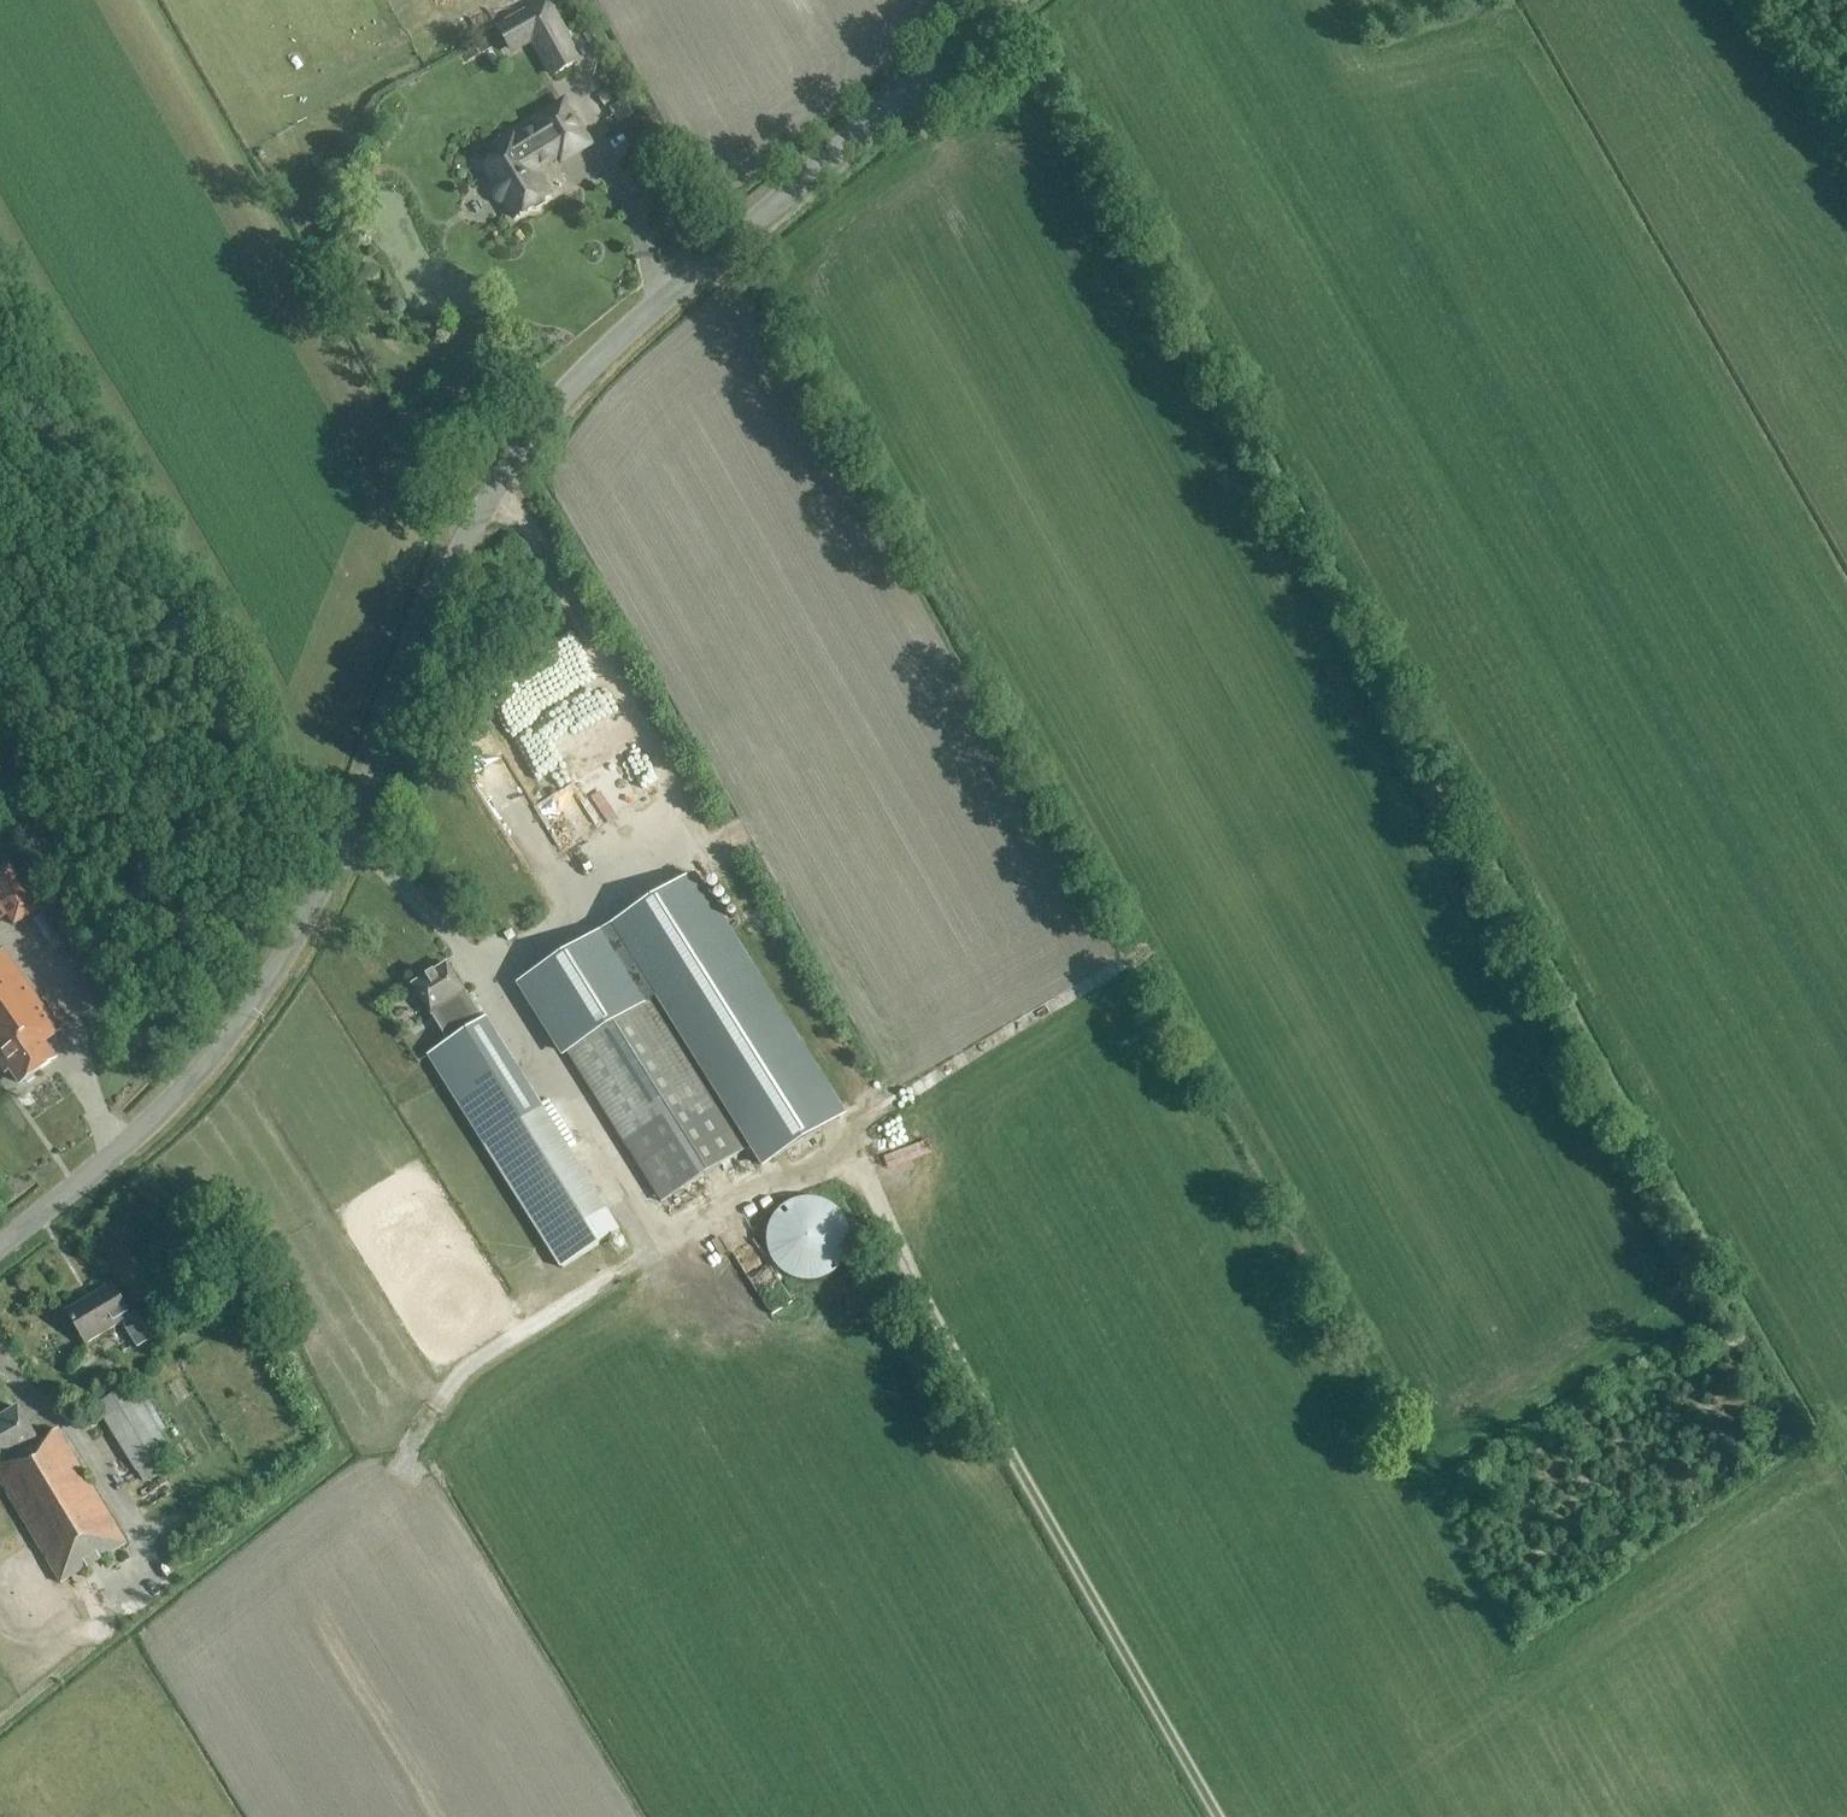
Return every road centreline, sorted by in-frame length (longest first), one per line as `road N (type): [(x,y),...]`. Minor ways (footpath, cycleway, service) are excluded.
road 1 (unclassified): [(0,1245),(191,1081),(286,952),(345,838),(458,553),(530,429),(597,358),(1012,0)]

